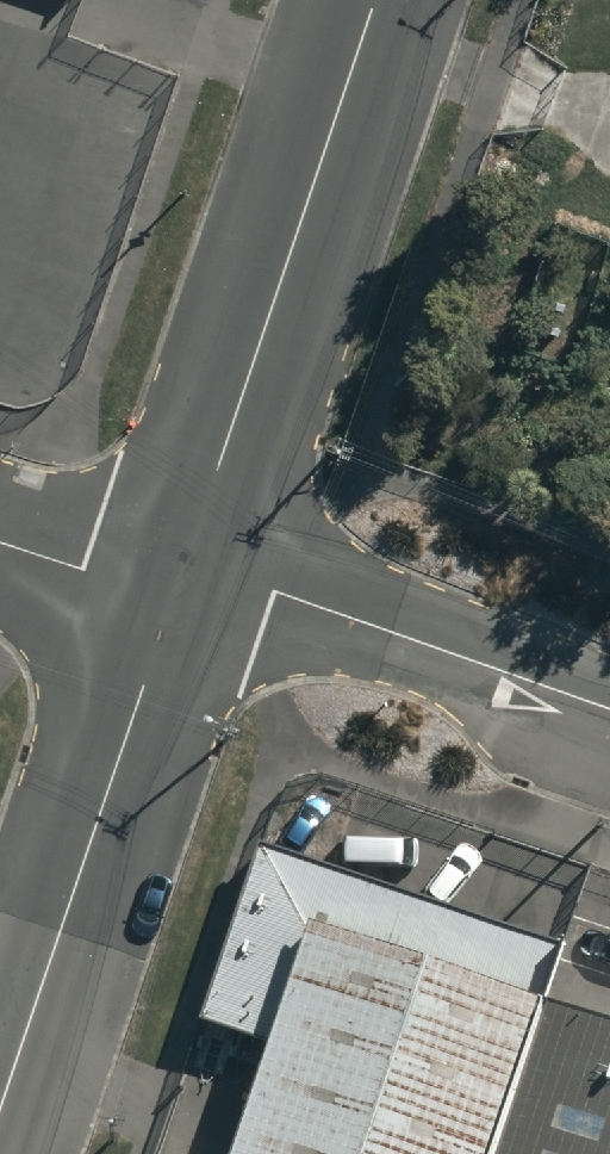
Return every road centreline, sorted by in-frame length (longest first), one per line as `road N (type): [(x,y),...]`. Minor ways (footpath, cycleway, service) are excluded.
road 1 (residential): [(378,0),(183,578)]
road 2 (residential): [(183,578),(0,1123)]
road 3 (residential): [(183,578),(297,605),(609,709)]
road 4 (residential): [(0,541),(183,578)]

